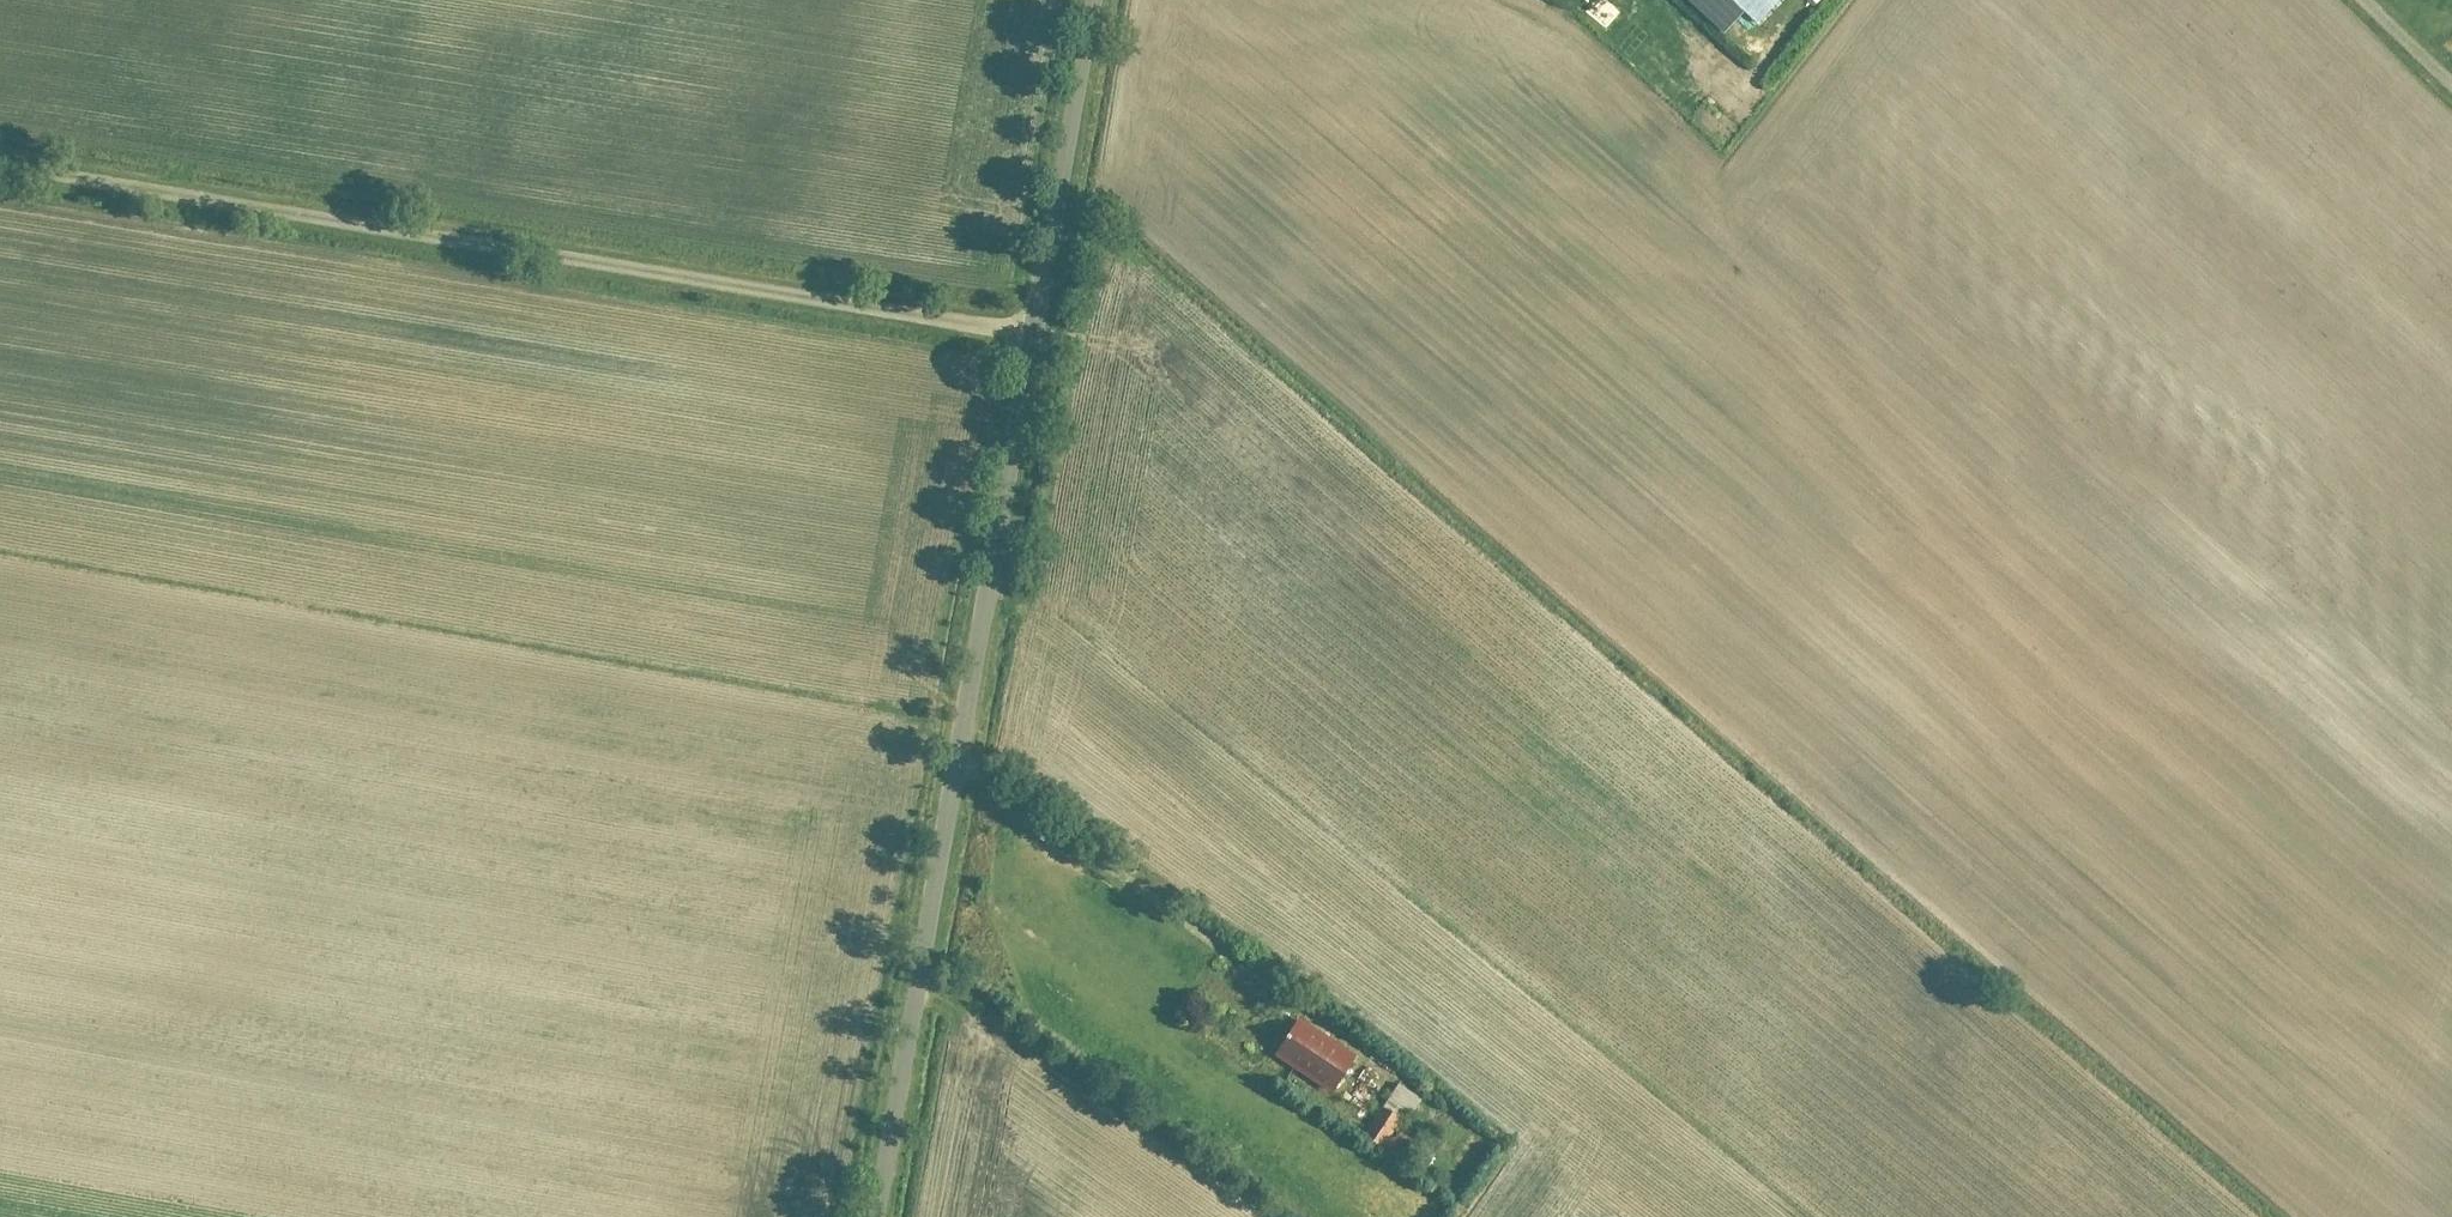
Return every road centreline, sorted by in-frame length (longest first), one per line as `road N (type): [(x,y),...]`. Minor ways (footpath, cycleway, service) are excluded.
road 1 (unclassified): [(1036,343),(0,171)]
road 2 (unclassified): [(878,1216),(1036,343)]
road 3 (unclassified): [(1036,343),(1097,0)]

